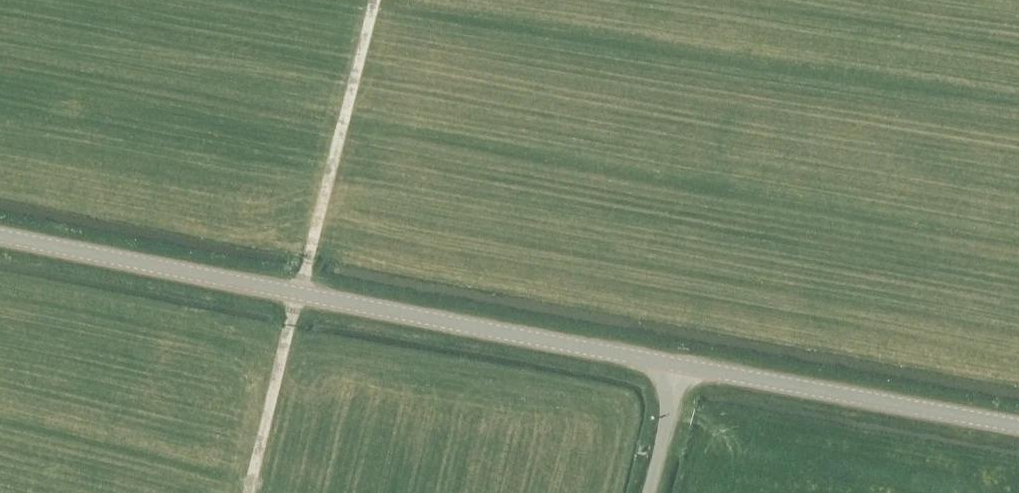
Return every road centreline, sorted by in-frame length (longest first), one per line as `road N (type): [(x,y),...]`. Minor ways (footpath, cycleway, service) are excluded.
road 1 (tertiary): [(681,365),(0,239)]
road 2 (track): [(376,0),(249,492)]
road 3 (tertiary): [(1018,428),(681,365)]
road 4 (unclassified): [(649,492),(681,365)]

